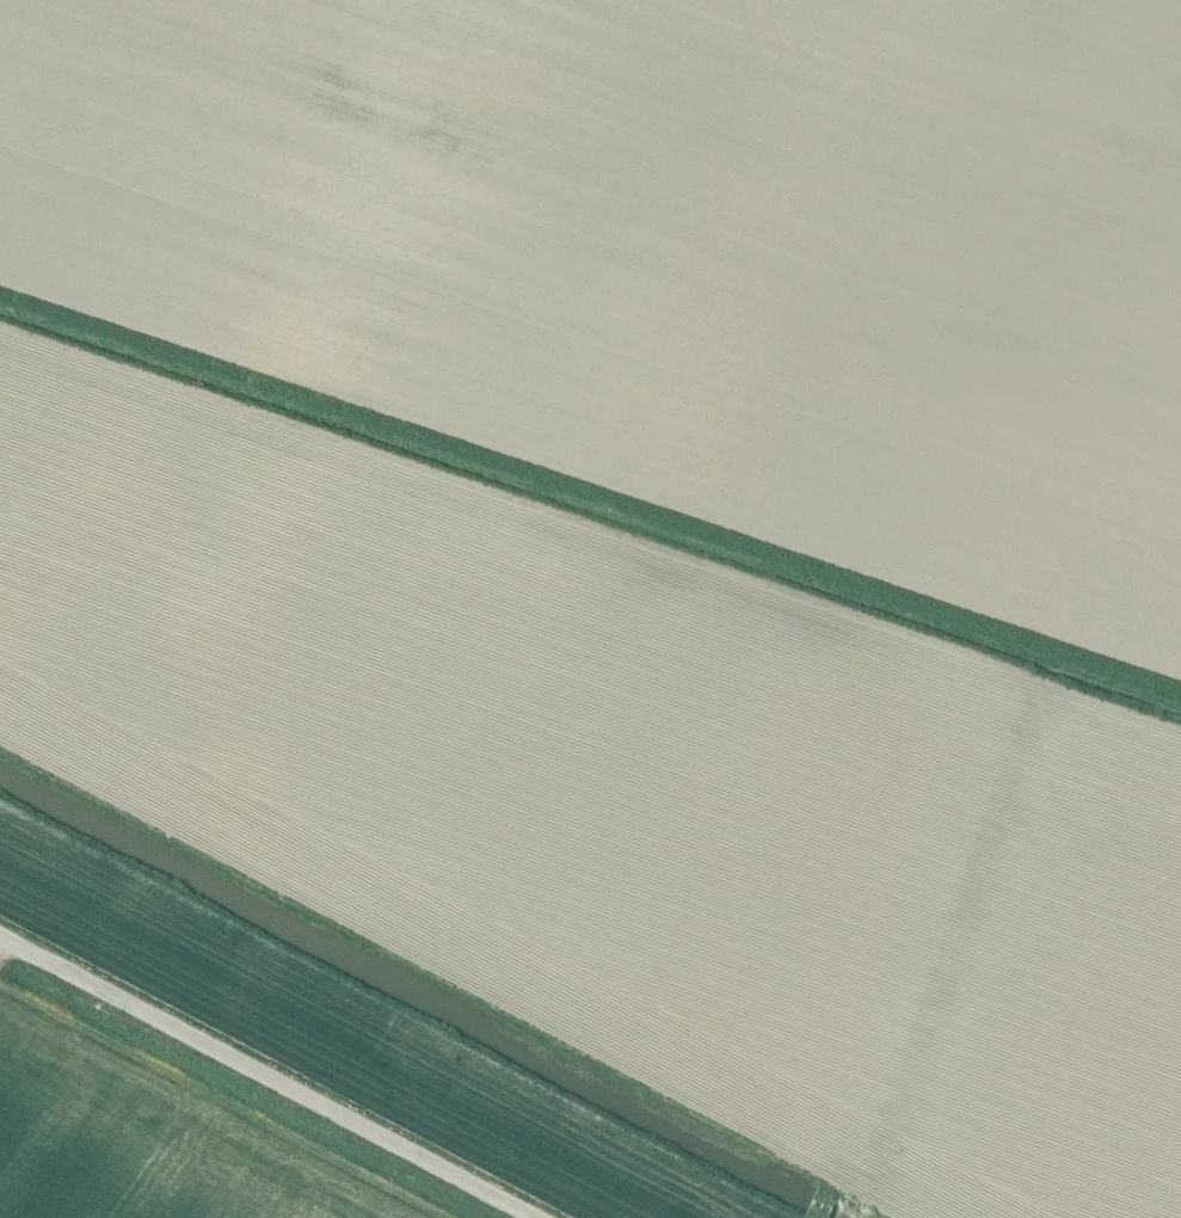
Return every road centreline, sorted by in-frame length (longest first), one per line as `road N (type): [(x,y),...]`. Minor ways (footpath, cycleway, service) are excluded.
road 1 (unclassified): [(530,1217),(0,939)]

